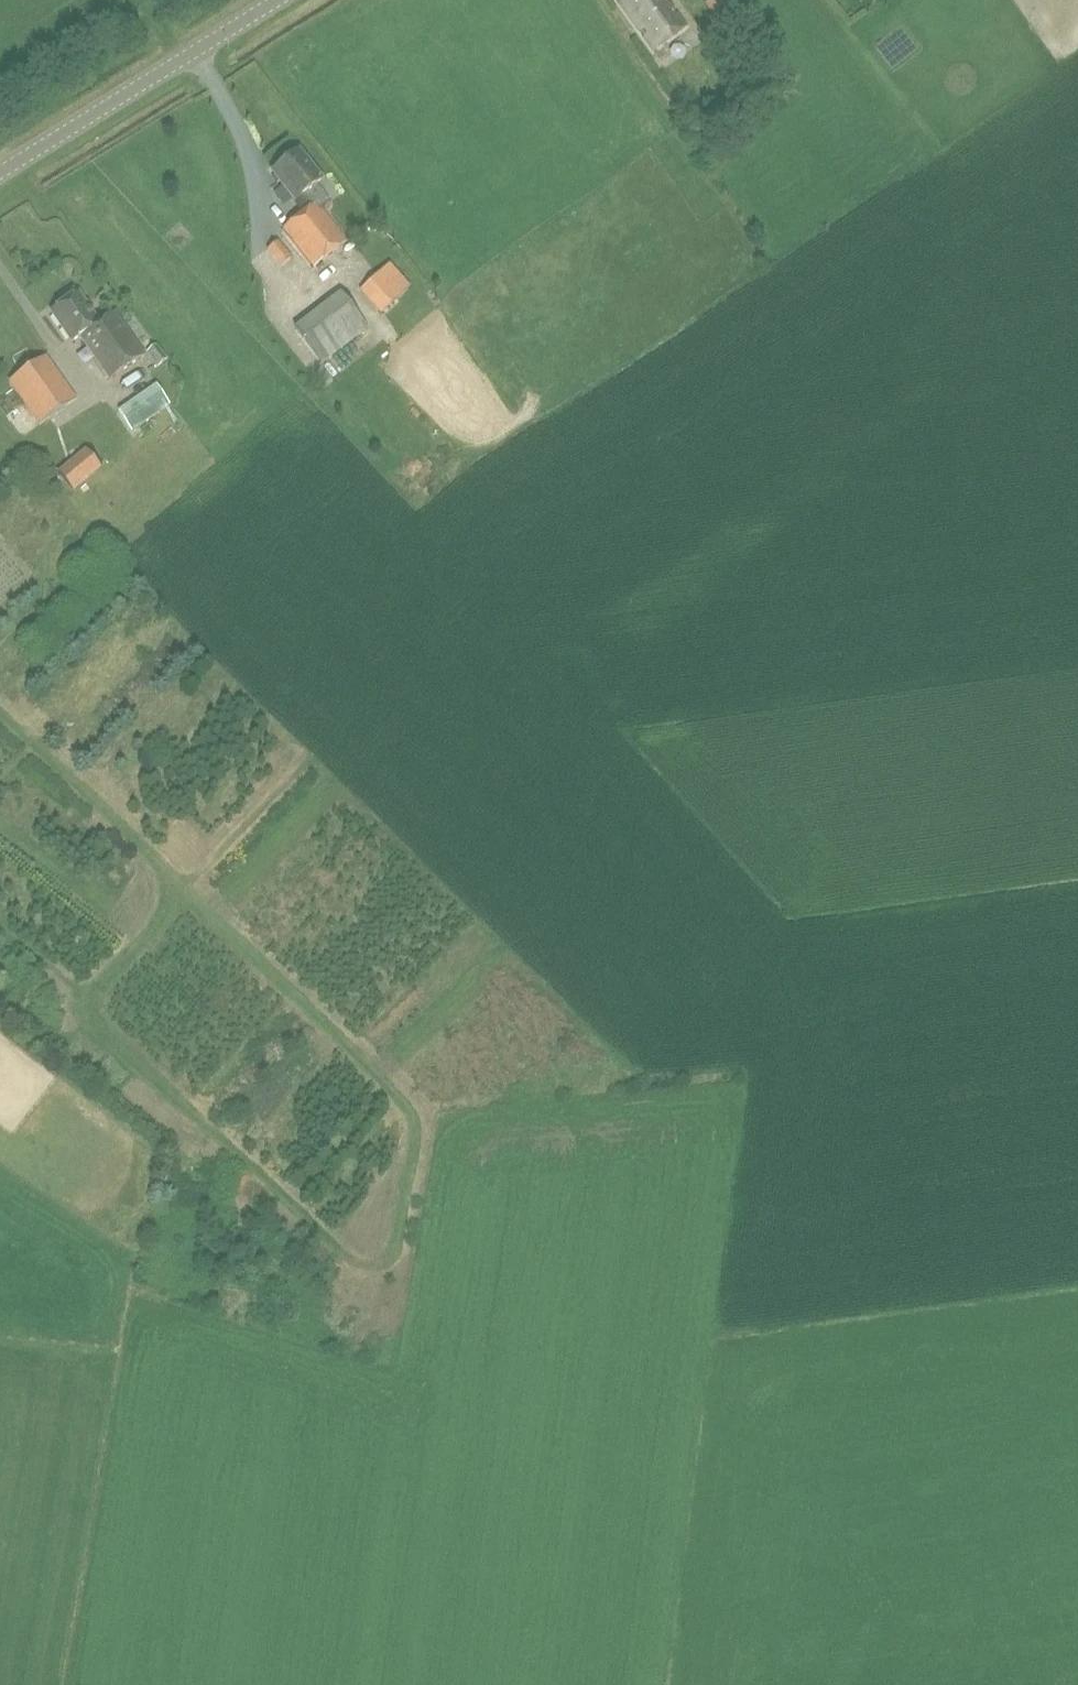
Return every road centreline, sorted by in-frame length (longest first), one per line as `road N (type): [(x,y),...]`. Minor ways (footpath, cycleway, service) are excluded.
road 1 (tertiary): [(0,172),(277,0)]

